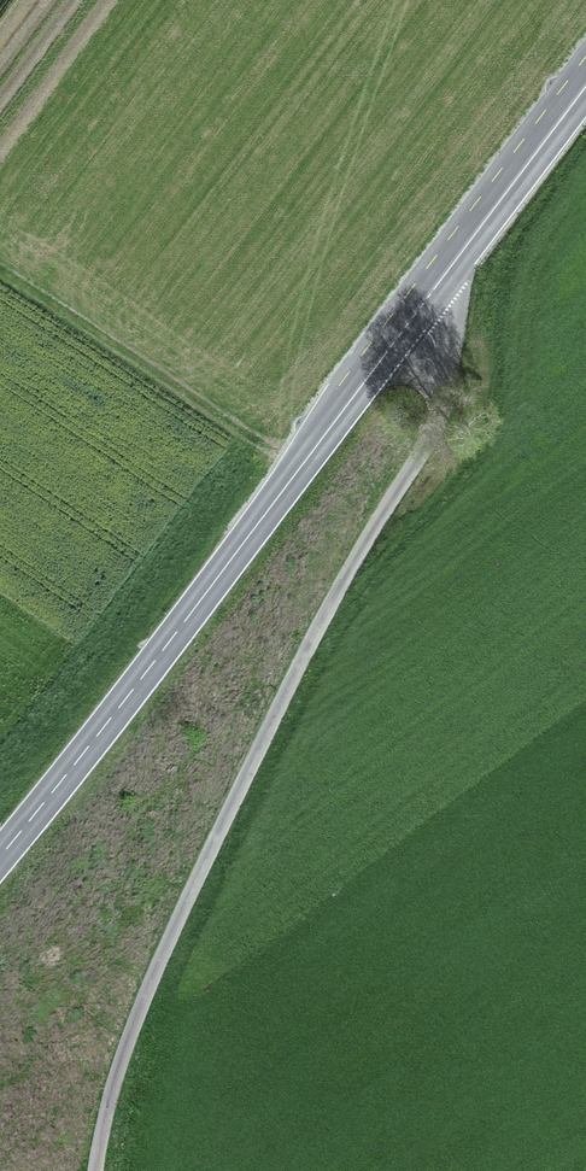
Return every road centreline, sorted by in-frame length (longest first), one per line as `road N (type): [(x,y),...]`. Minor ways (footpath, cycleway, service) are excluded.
road 1 (unclassified): [(414,315),(436,349),(437,421),(329,609),(177,921),(123,1057),(95,1170)]
road 2 (secondary): [(0,856),(414,315)]
road 3 (secondary): [(414,315),(585,87)]

